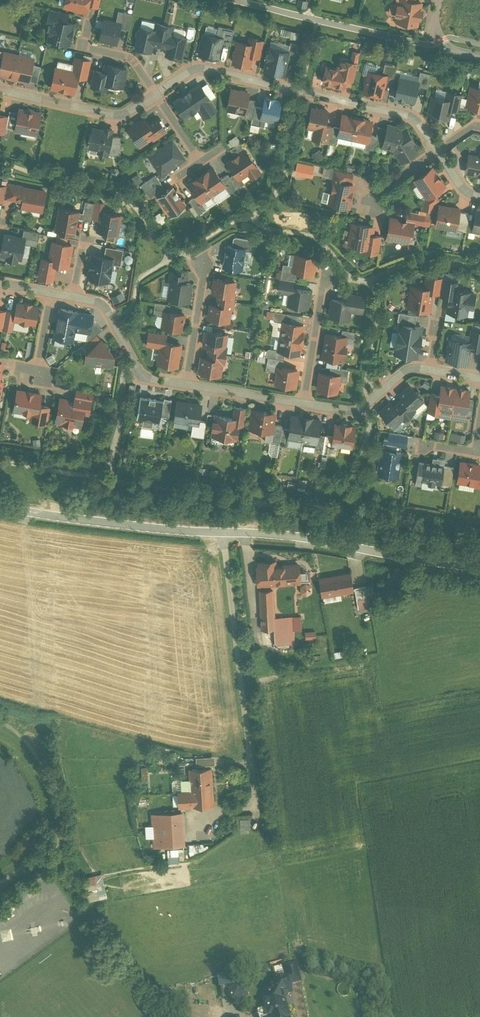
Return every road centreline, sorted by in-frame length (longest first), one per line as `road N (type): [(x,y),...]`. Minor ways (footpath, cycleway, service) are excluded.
road 1 (unclassified): [(0,510),(328,543),(479,569)]
road 2 (residential): [(433,152),(404,116),(197,65),(156,94)]
road 3 (residential): [(156,94),(115,114),(0,91)]
road 4 (residential): [(73,297),(100,306),(116,322),(145,377),(186,386)]
road 5 (residential): [(303,405),(323,277),(332,269)]
road 6 (residential): [(303,405),(363,410),(411,370),(428,372)]
road 7 (residential): [(186,386),(204,274),(193,257)]

